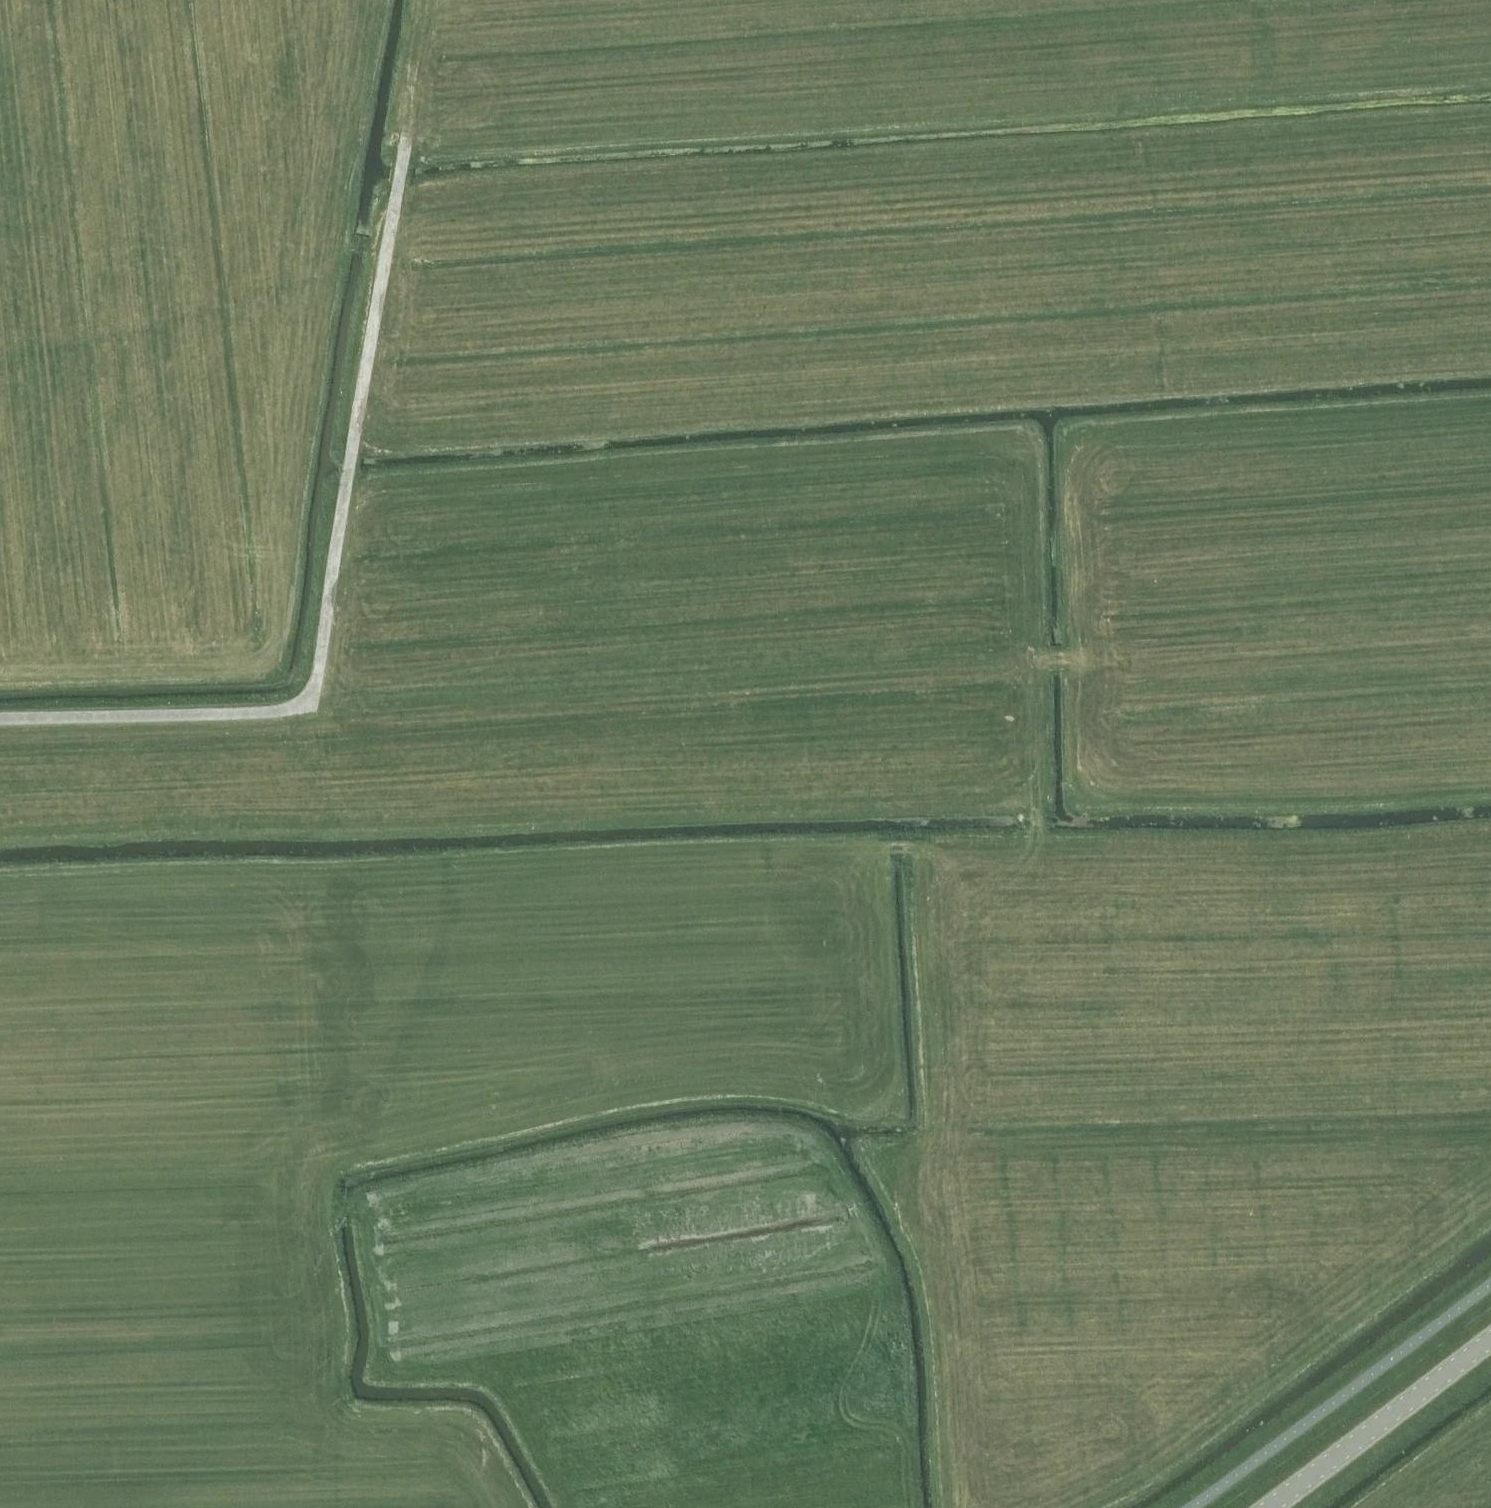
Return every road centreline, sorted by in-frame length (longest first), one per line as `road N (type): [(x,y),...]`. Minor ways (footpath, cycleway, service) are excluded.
road 1 (track): [(0,717),(312,706),(406,137)]
road 2 (secondary): [(1490,1338),(1267,1507)]

